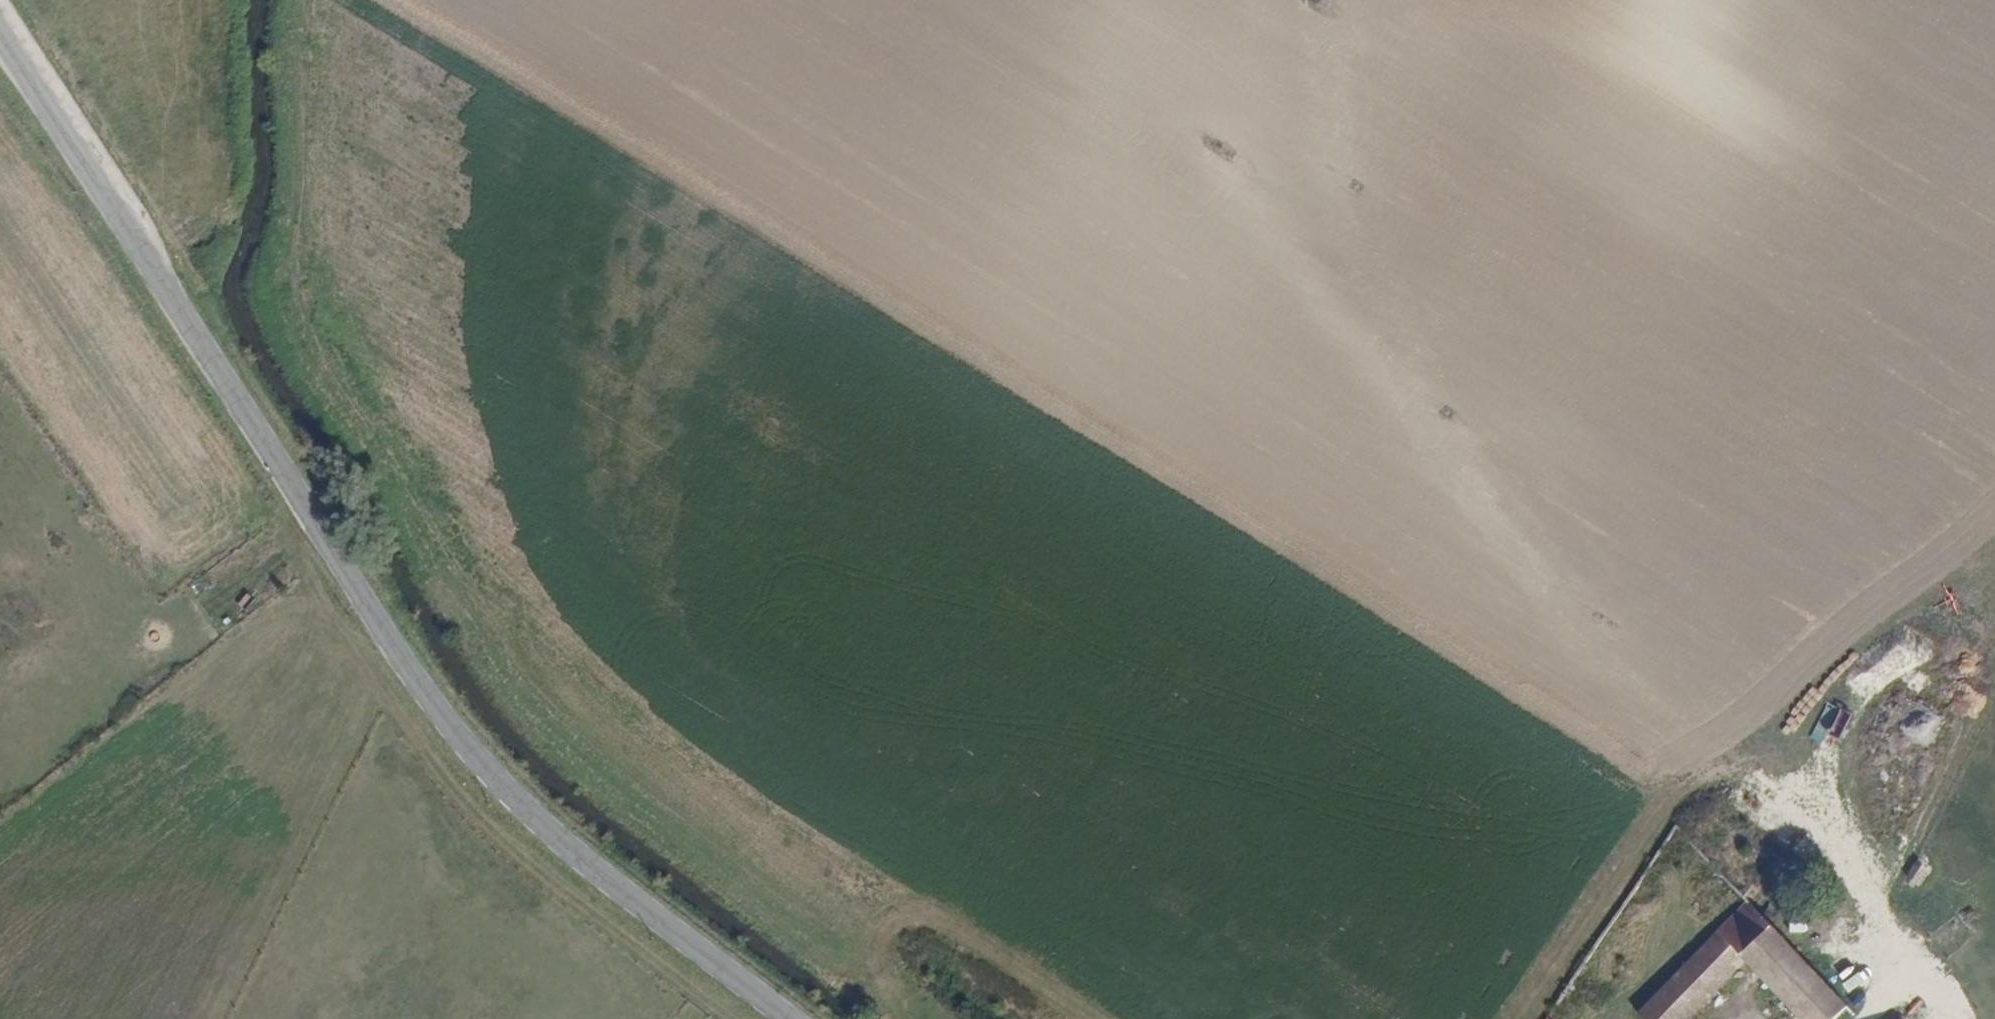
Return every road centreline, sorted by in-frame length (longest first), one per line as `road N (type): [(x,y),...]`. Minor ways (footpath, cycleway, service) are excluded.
road 1 (tertiary): [(0,33),(464,742),(548,830),(794,1018)]
road 2 (track): [(1972,1018),(1935,973),(1914,969),(1891,982),(1865,1018)]

